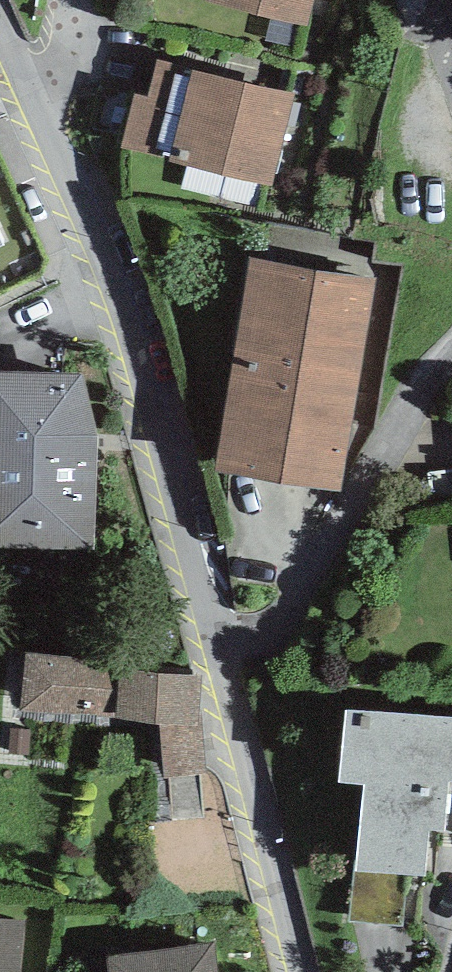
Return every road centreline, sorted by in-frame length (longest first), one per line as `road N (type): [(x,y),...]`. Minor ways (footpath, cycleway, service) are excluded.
road 1 (residential): [(0,32),(60,127),(220,691),(290,971)]

